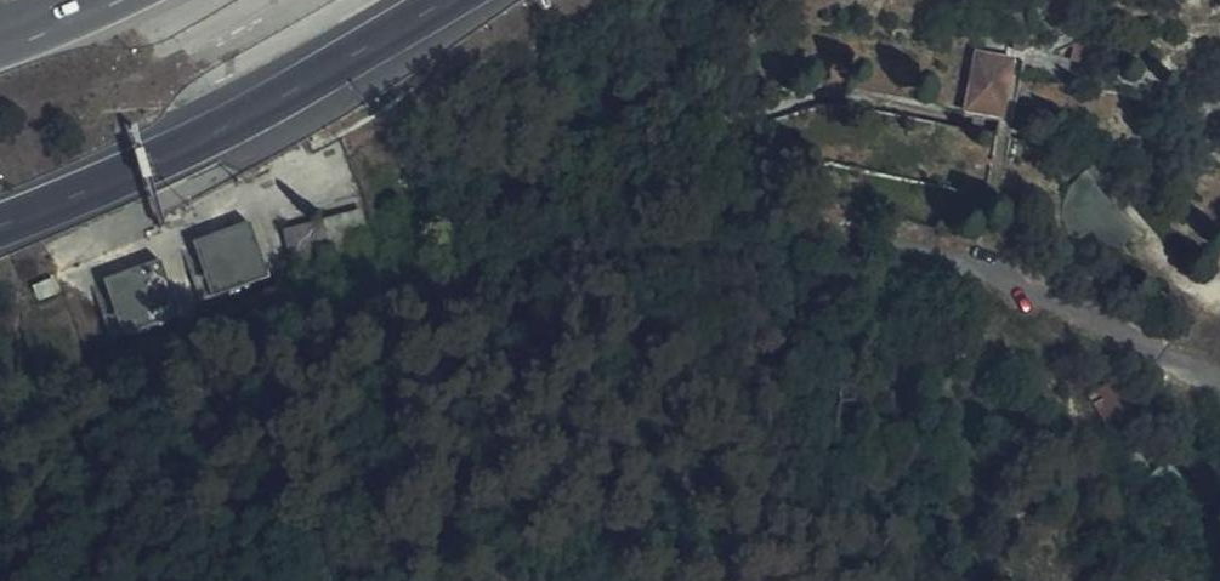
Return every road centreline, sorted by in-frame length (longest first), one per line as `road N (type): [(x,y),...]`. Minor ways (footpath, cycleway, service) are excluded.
road 1 (motorway): [(0,227),(264,112),(461,0)]

